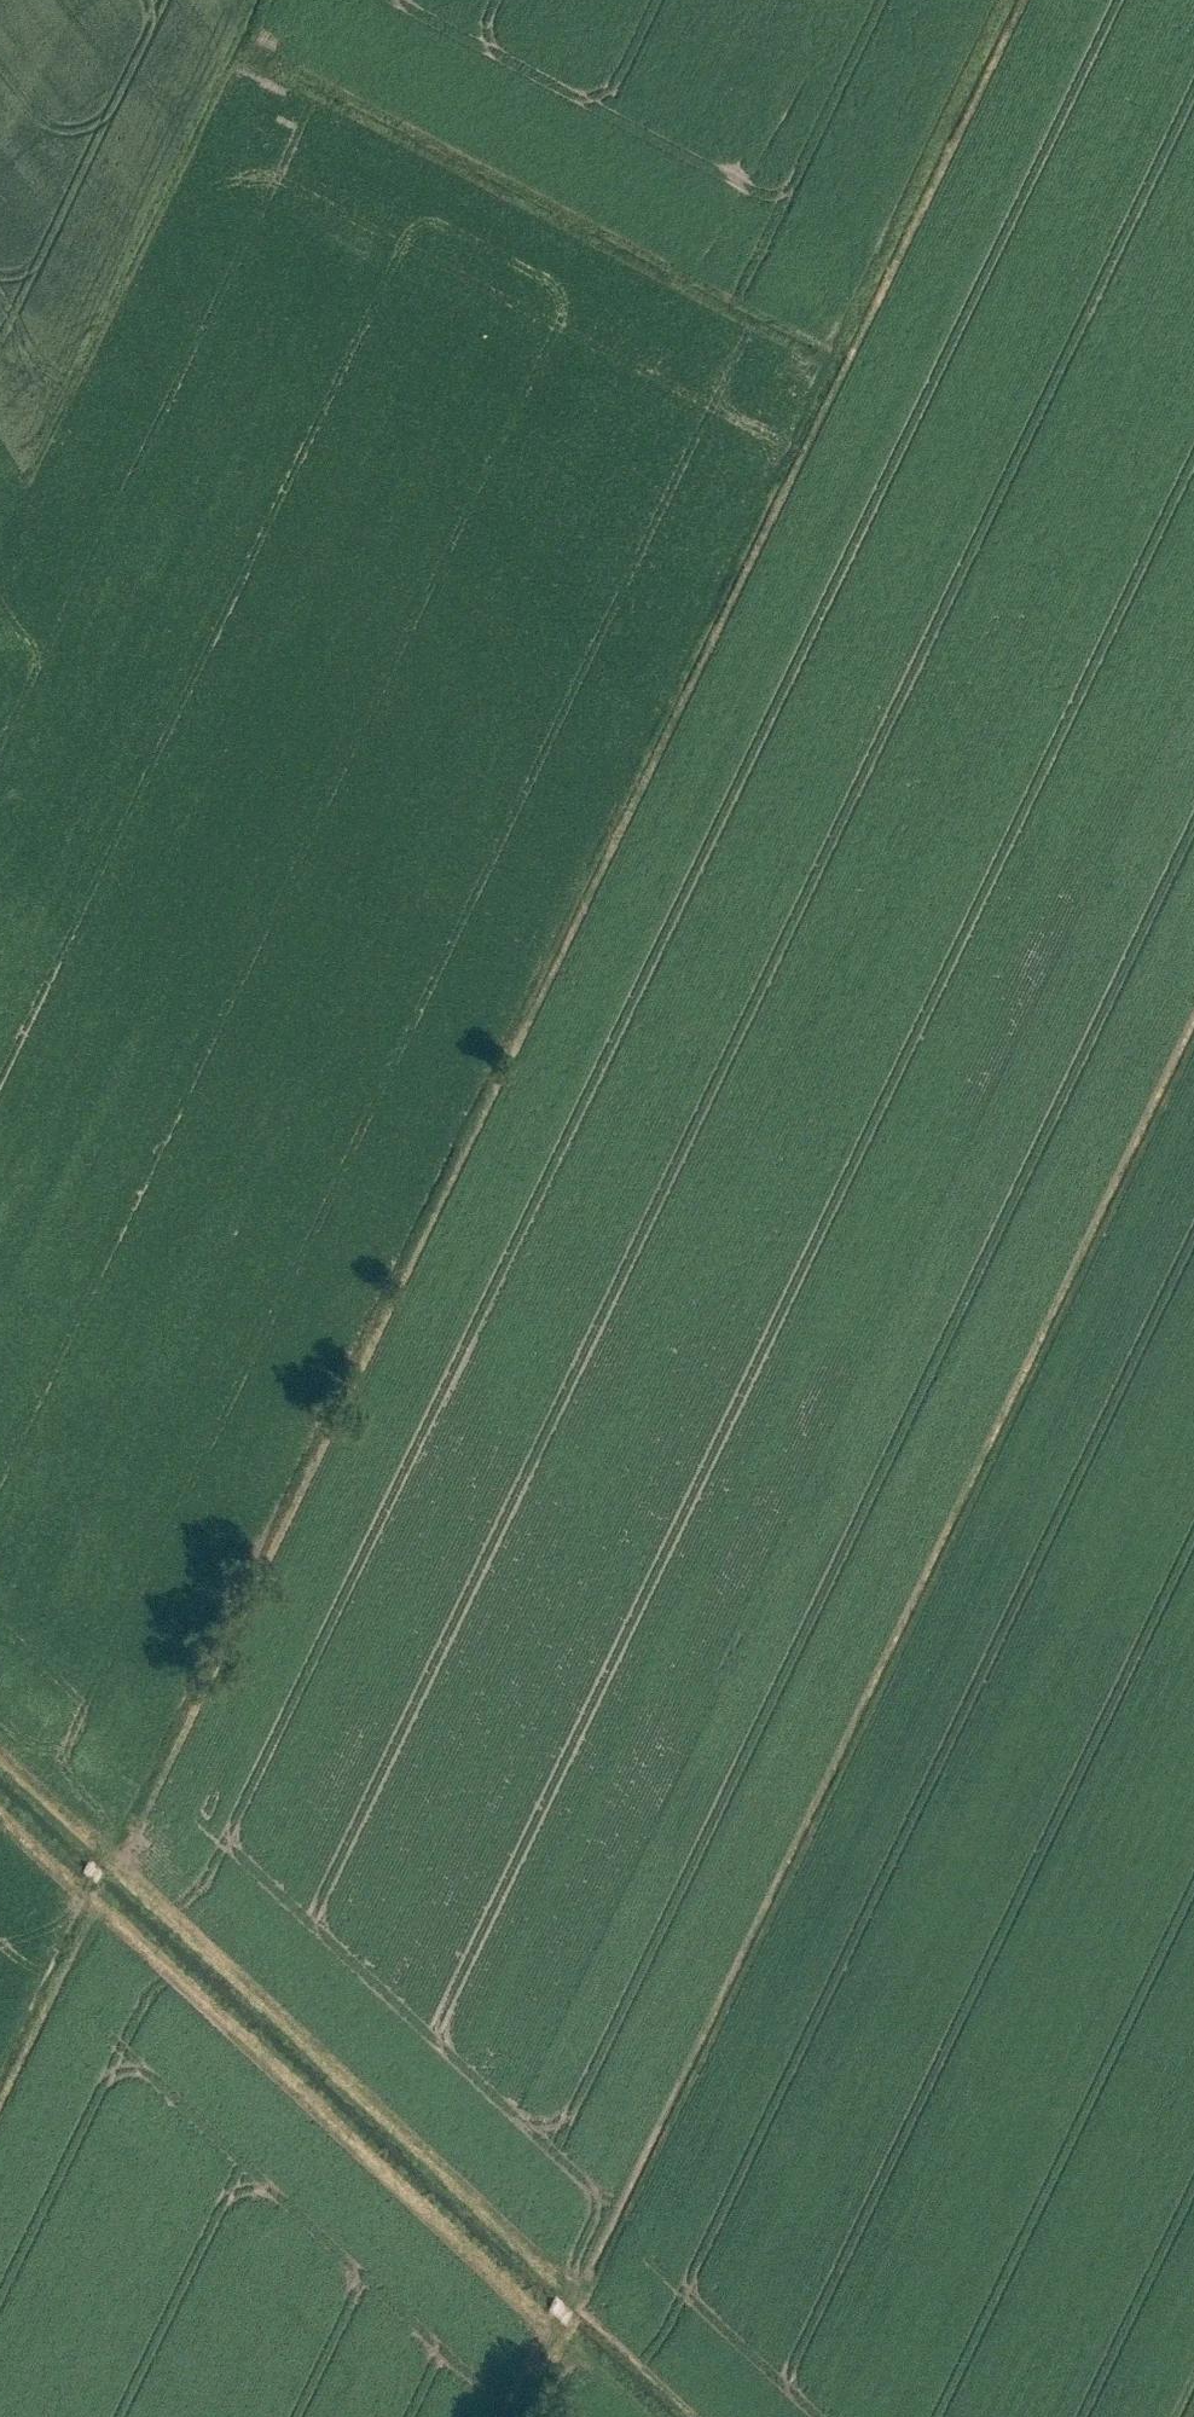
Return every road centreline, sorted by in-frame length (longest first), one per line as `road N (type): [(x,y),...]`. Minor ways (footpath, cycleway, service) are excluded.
road 1 (track): [(0,2010),(80,1850)]
road 2 (track): [(484,2416),(544,2299)]

